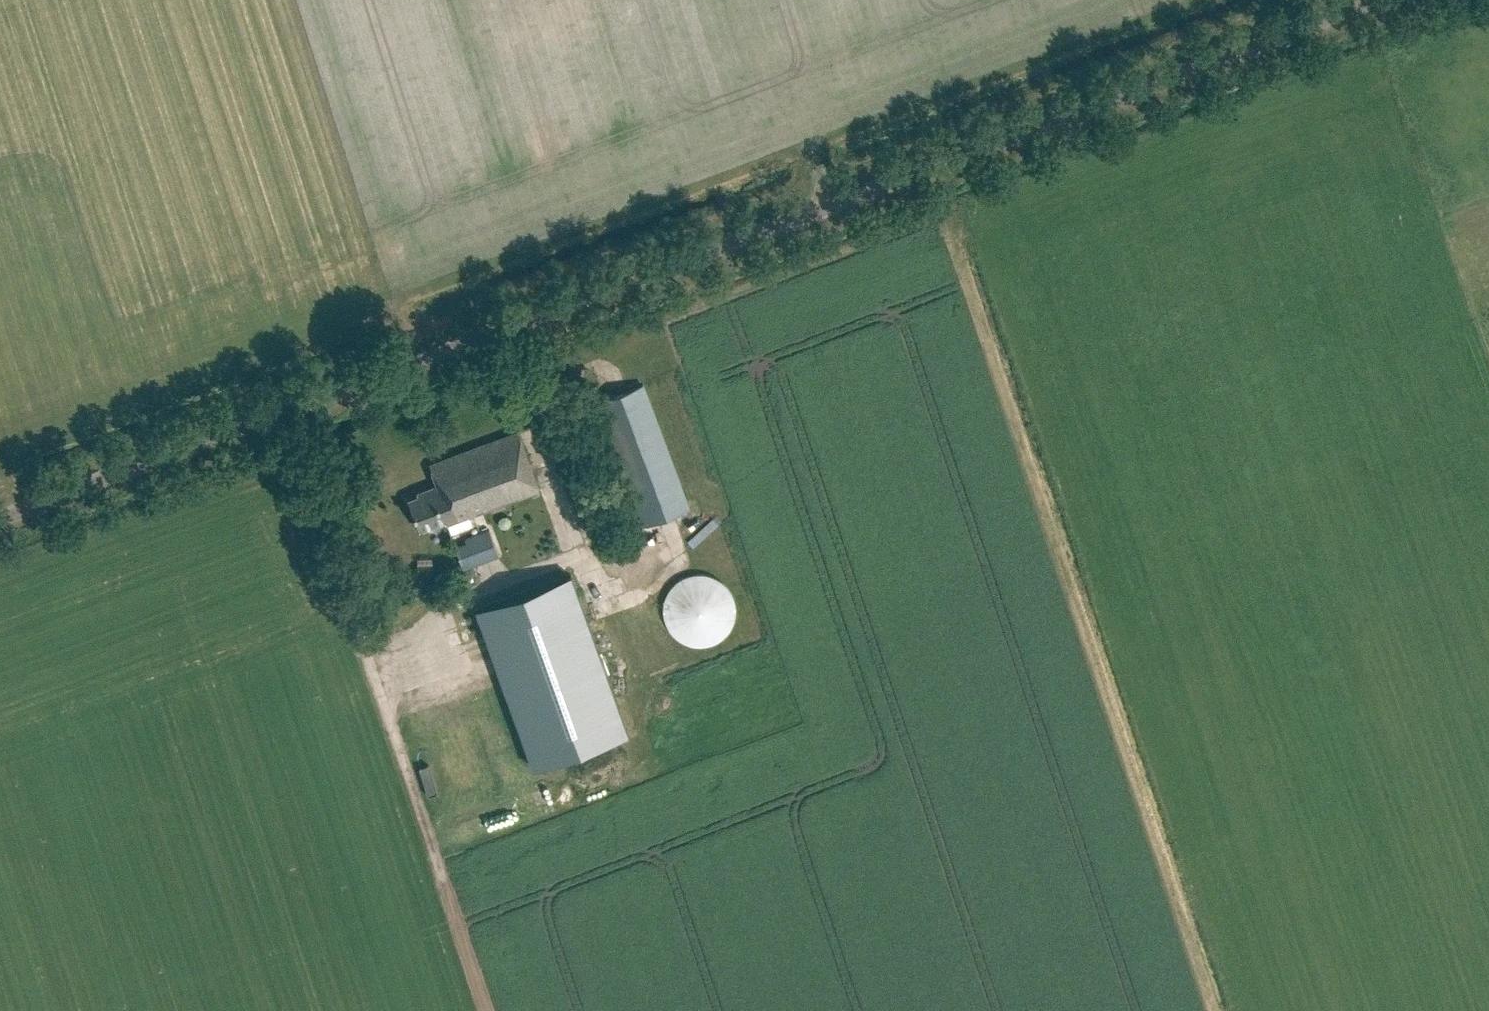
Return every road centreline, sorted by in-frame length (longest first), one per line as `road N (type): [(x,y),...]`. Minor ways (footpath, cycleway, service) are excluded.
road 1 (unclassified): [(0,521),(1384,0)]

